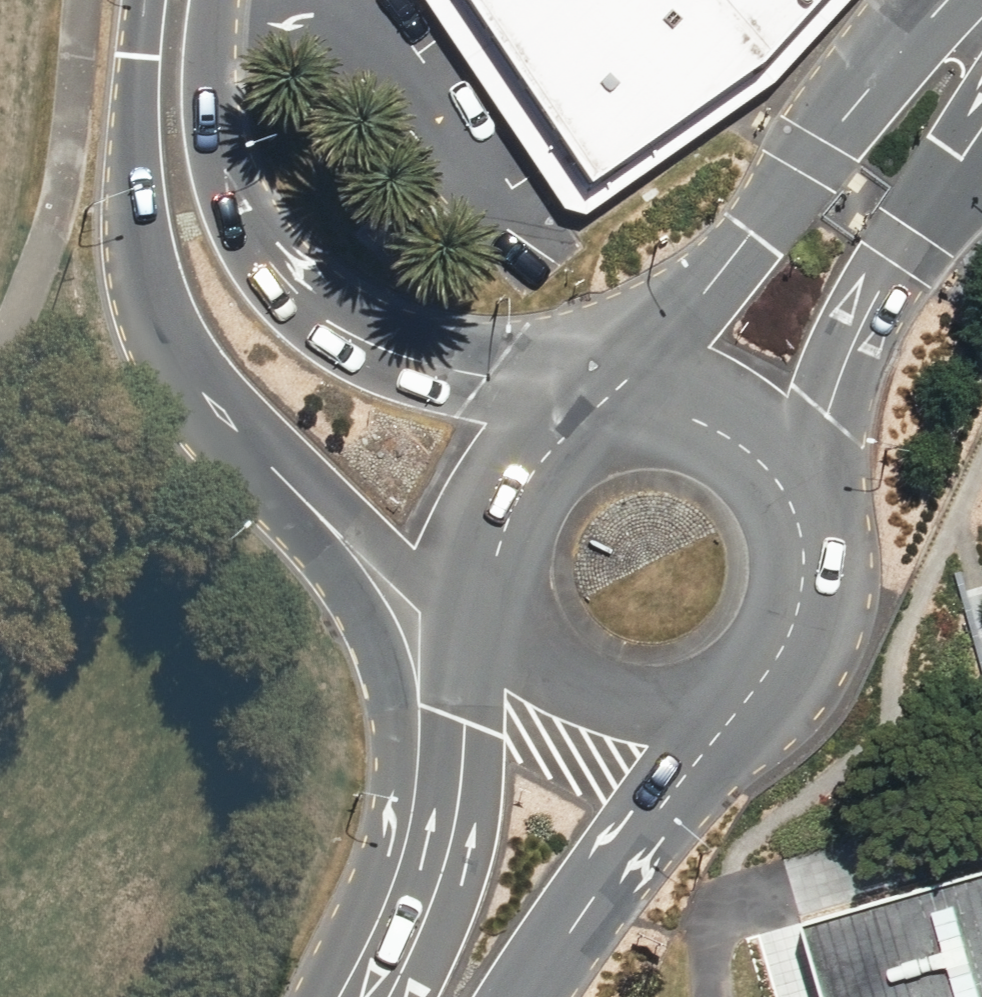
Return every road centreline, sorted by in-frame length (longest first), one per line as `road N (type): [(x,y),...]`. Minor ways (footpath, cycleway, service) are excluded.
road 1 (secondary): [(352,996),(396,814),(386,661),(364,610),(296,526),(251,437)]
road 2 (secondary): [(168,53),(199,178),(252,255),(303,304),(370,343),(488,376),(579,423)]
road 3 (secondary): [(616,413),(686,302),(810,153),(960,0)]
road 4 (secondary): [(981,127),(901,248),(796,507)]
road 5 (secondary): [(251,437),(184,352),(145,225),(137,152),(168,53)]
road 6 (secondary): [(380,996),(444,872),(510,634)]
road 7 (secondary): [(744,694),(527,996)]
road 8 (secondary): [(500,600),(432,585),(251,437)]
road 9 (unclassified): [(338,9),(510,224)]
road 10 (secondary): [(744,694),(696,715),(646,719),(587,708),(510,634)]
road 11 (secondary): [(616,413),(693,418),(736,437),(773,468),(796,507)]
road 12 (secondary): [(796,507),(806,562),(796,618),(772,666),(744,694)]
road 13 (secondary): [(500,600),(500,535),(518,486),(579,423)]
road 14 (unclassified): [(338,9),(274,14),(168,53)]

